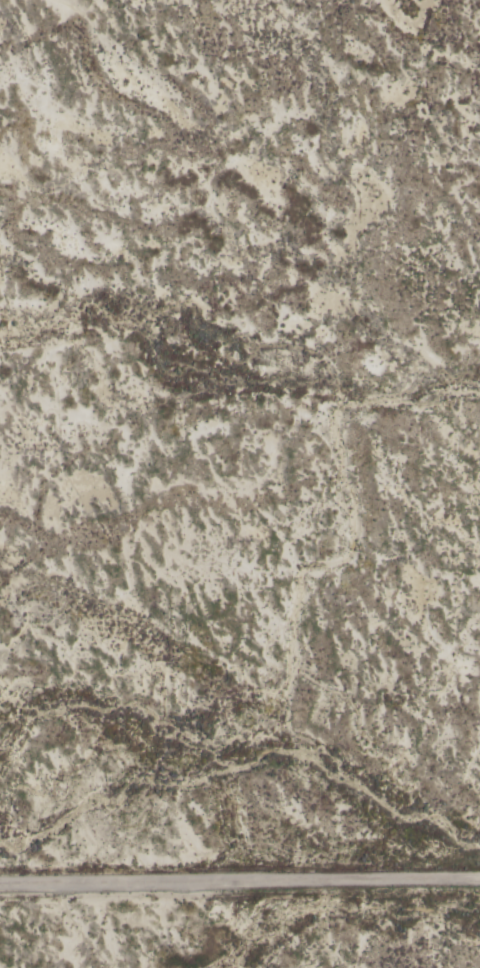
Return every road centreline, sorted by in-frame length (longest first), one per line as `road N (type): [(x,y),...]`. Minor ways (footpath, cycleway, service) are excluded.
road 1 (residential): [(0,883),(479,878)]

